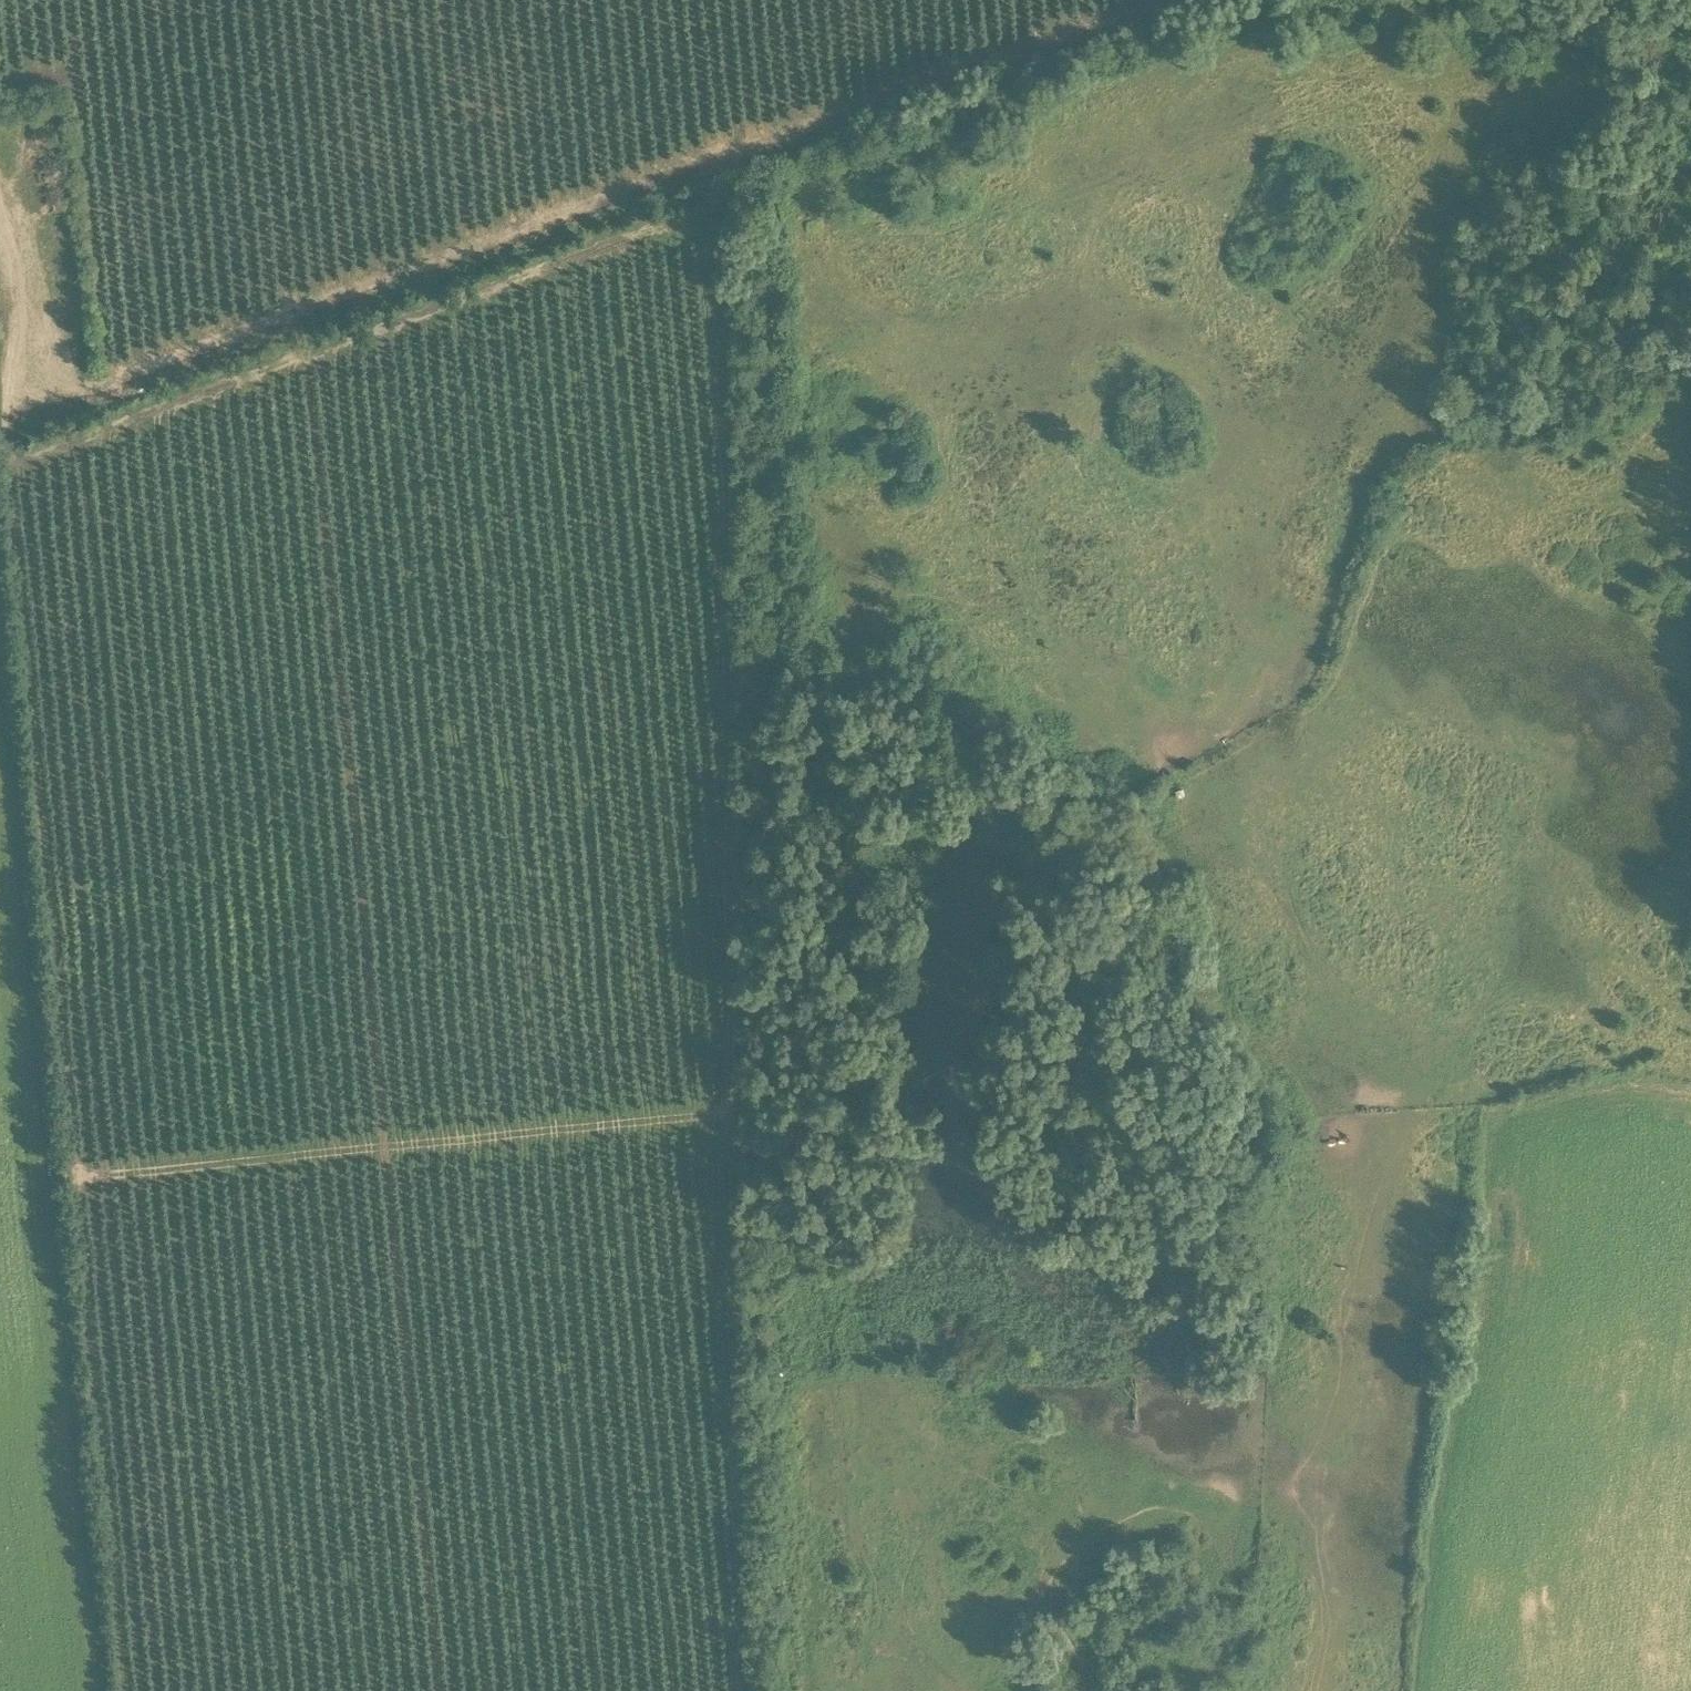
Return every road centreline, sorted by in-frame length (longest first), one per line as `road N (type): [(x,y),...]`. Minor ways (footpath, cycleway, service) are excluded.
road 1 (track): [(0,223),(17,310),(20,412),(1171,0)]

